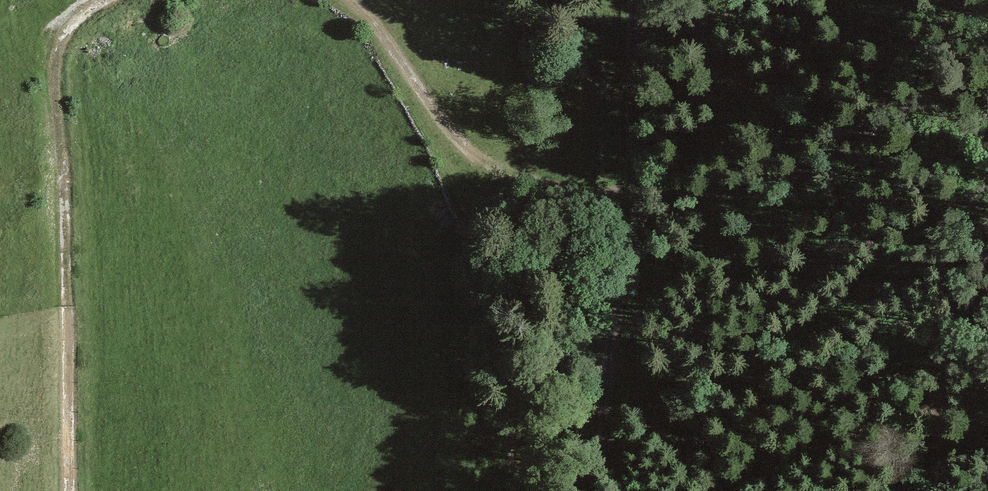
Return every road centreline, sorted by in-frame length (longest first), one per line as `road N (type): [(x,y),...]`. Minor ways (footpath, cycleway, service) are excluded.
road 1 (track): [(67,490),(51,69),(92,0)]
road 2 (unclassified): [(631,0),(631,195),(607,425),(617,490)]
road 3 (track): [(348,0),(480,162),(570,198),(631,195)]

